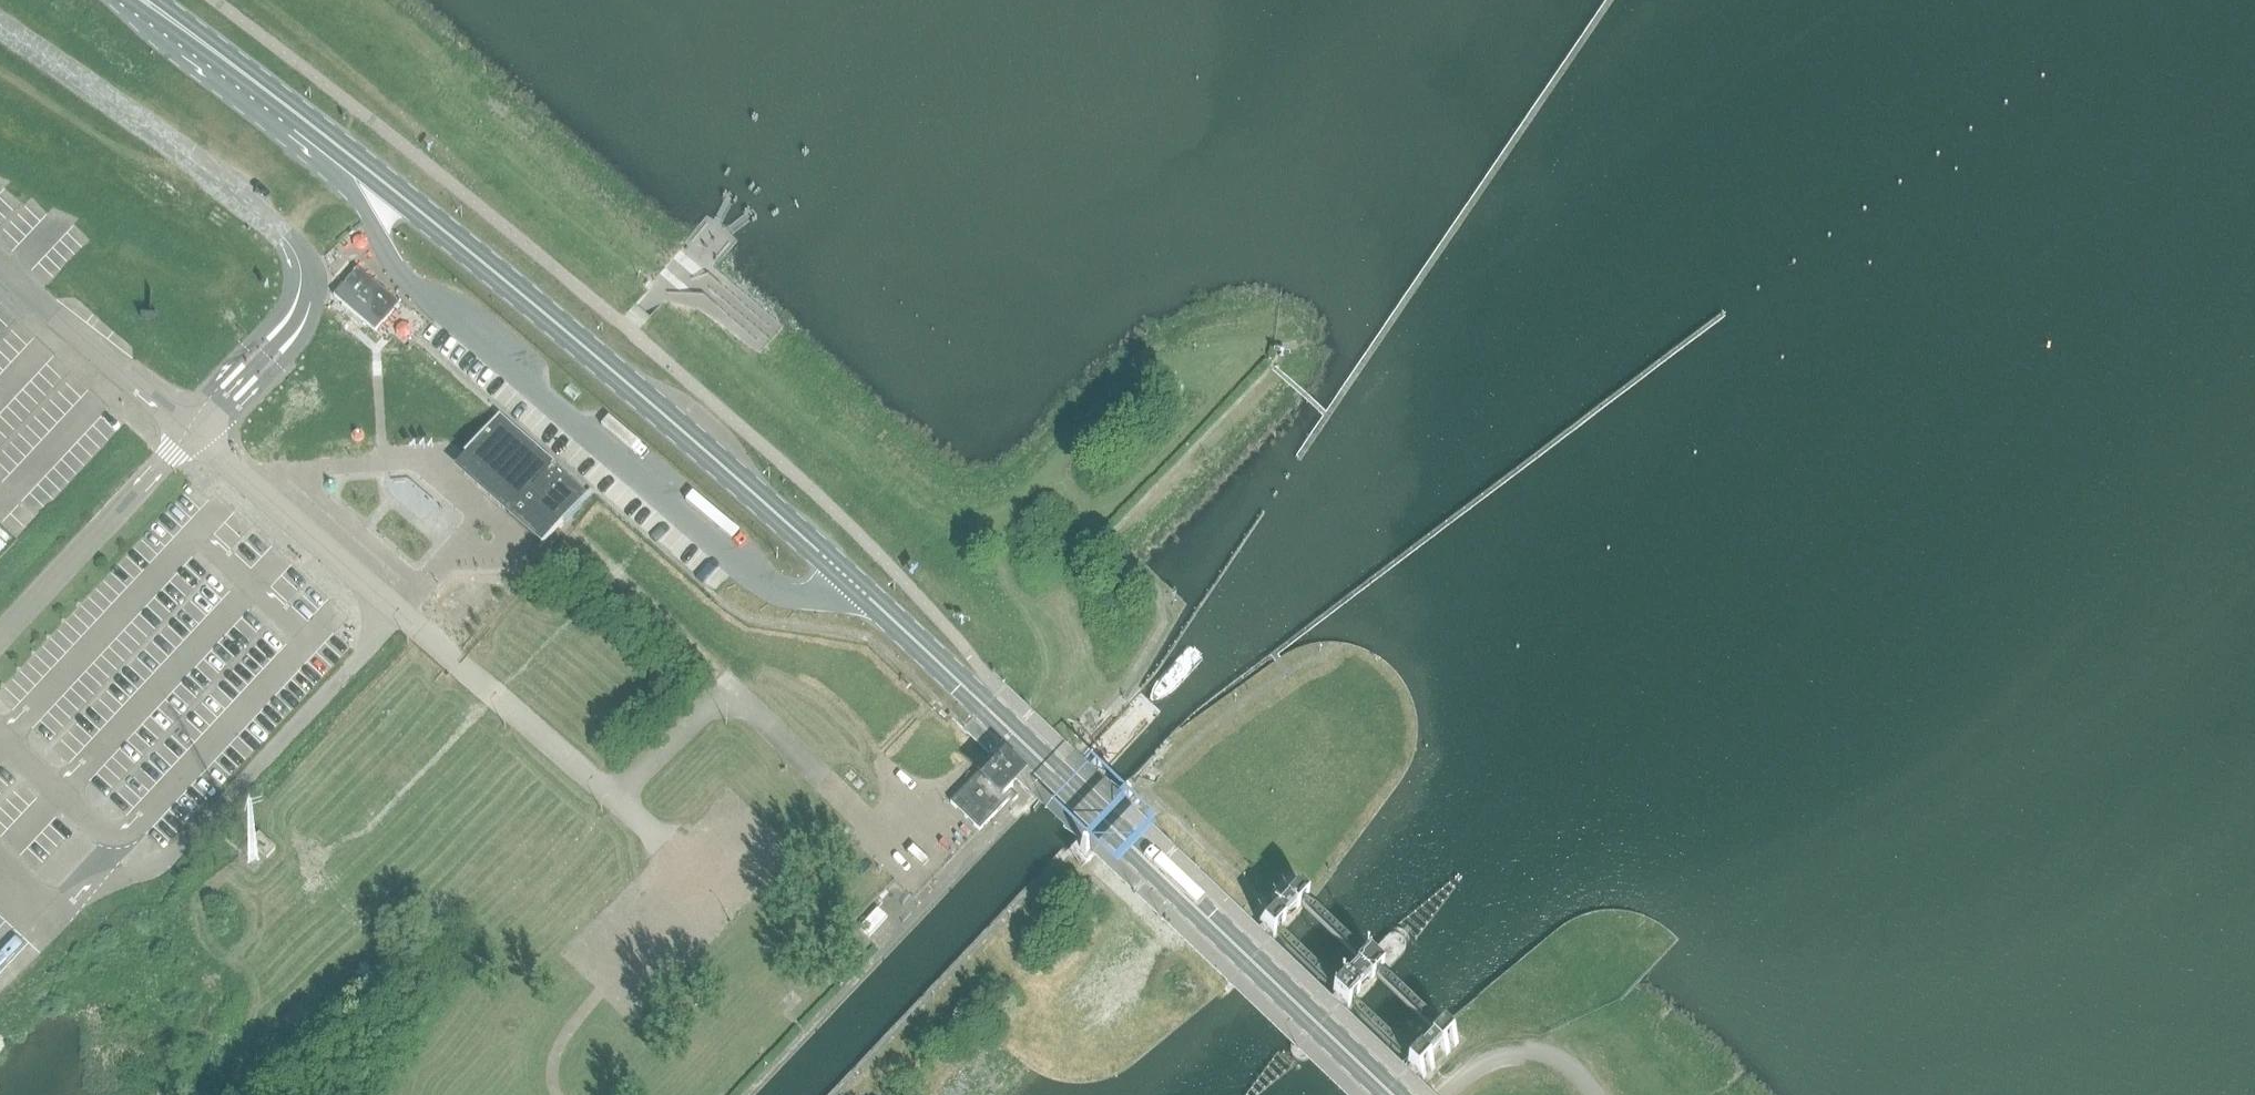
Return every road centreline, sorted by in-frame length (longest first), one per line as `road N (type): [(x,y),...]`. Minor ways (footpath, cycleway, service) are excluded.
road 1 (primary): [(1394,1094),(894,620),(615,371),(360,163),(144,0)]
road 2 (unclassified): [(1594,1094),(1563,1060),(1516,1049),(1470,1064),(1437,1094)]

